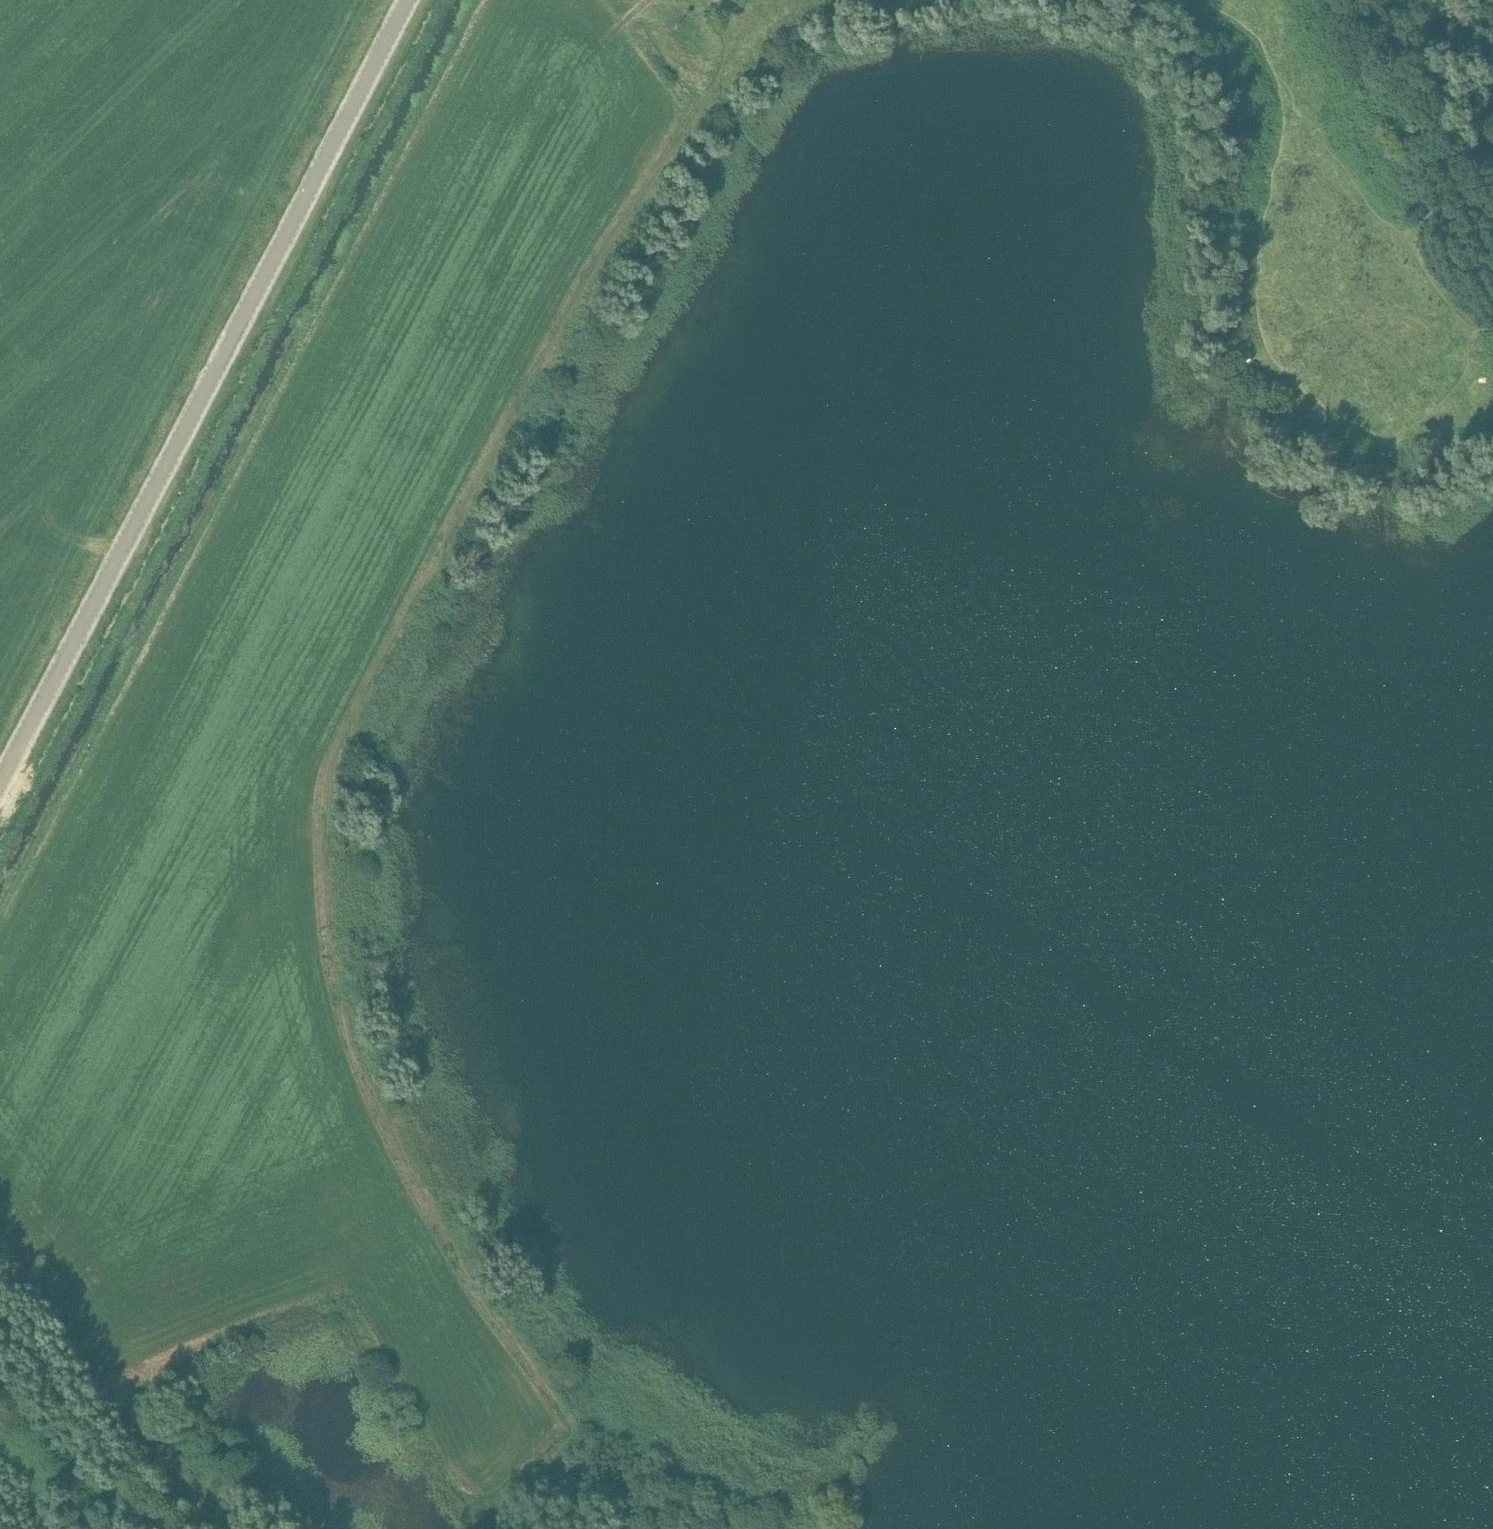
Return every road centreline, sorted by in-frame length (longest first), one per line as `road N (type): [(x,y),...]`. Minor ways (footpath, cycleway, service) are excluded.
road 1 (tertiary): [(0,785),(408,0)]

